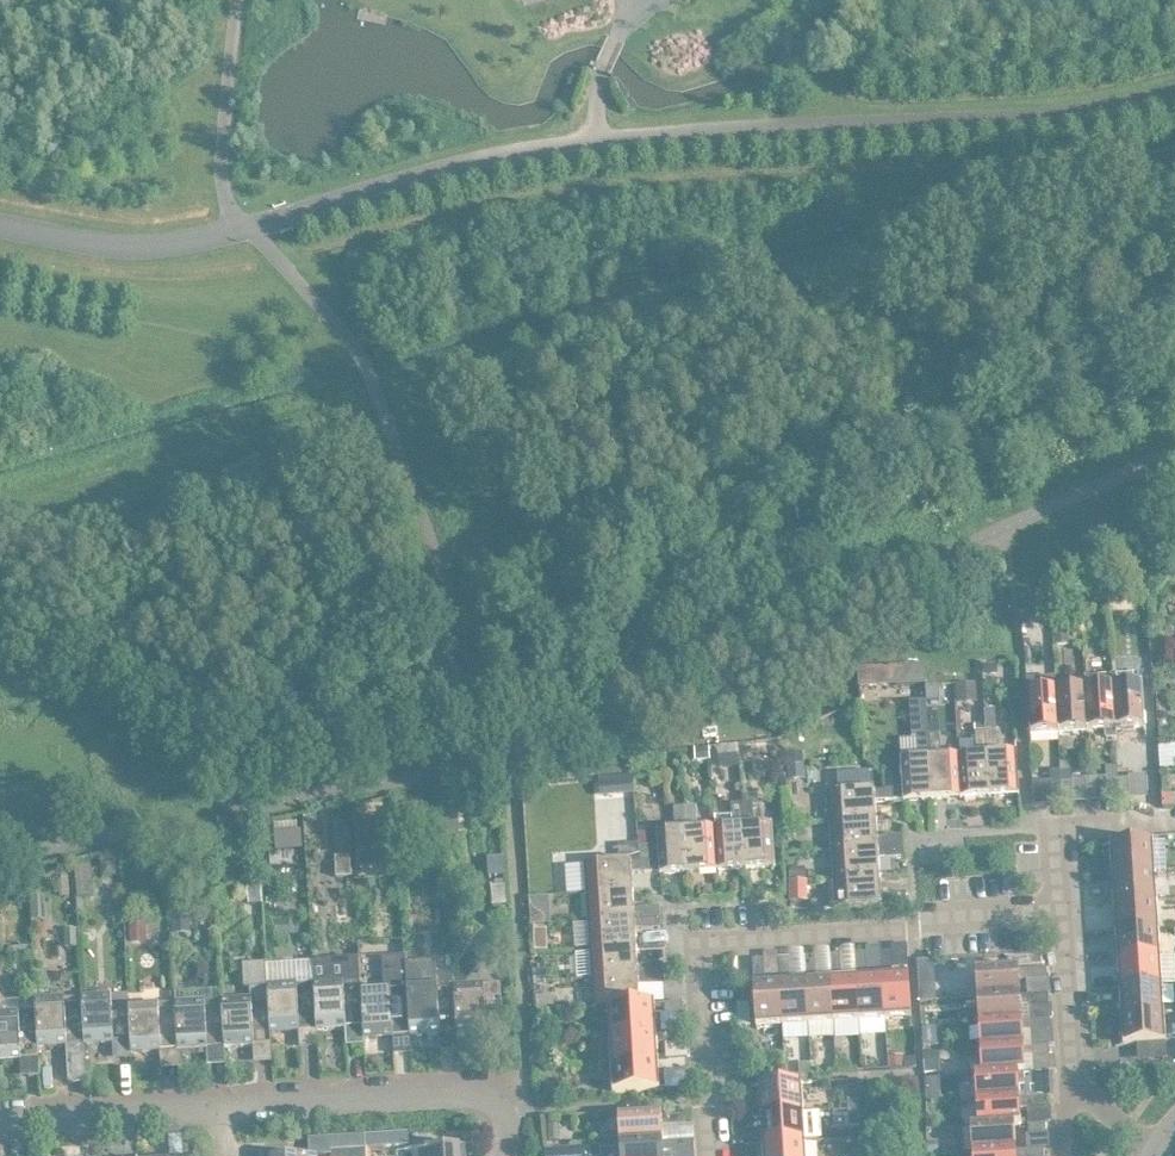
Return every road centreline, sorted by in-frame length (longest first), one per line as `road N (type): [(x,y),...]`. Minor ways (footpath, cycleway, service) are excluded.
road 1 (residential): [(1174,79),(1079,100),(595,137),(401,175),(200,228),(125,233),(0,215)]
road 2 (residential): [(716,1155),(707,935),(925,922),(941,906),(1069,904)]
road 3 (residential): [(229,1099),(460,1085),(502,1103),(510,1155)]
road 4 (residential): [(1069,904),(1081,1086),(1161,1146)]
road 5 (residential): [(0,1114),(229,1099)]
road 6 (residential): [(1174,817),(1068,825),(1069,904)]

